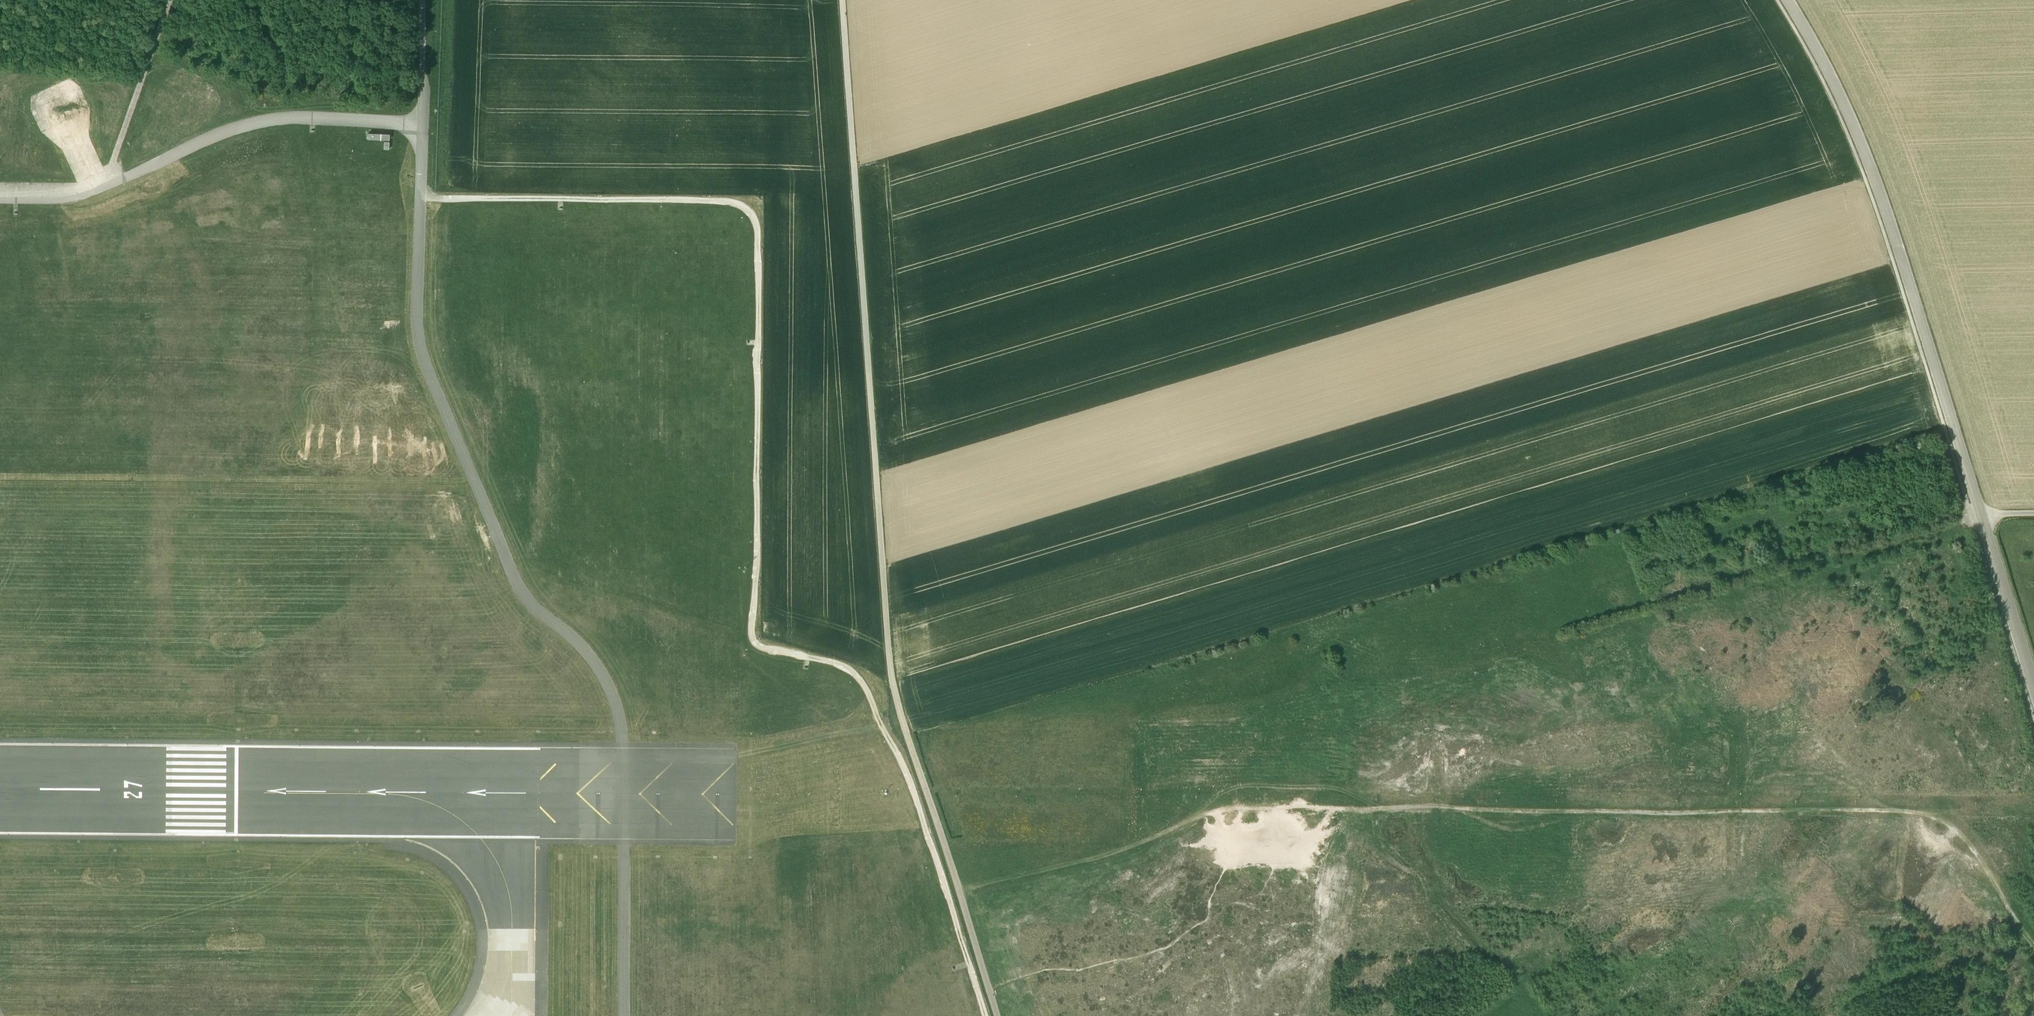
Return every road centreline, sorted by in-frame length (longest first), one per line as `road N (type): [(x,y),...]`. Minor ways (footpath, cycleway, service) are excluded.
road 1 (track): [(959,894),(1098,858),(1250,788),(1331,789),(1376,809),(1896,811),(1960,834),(2033,944)]
road 2 (unclassified): [(998,1015),(893,688),(842,0)]
road 3 (tertiary): [(2033,685),(1865,148),(1788,0)]

